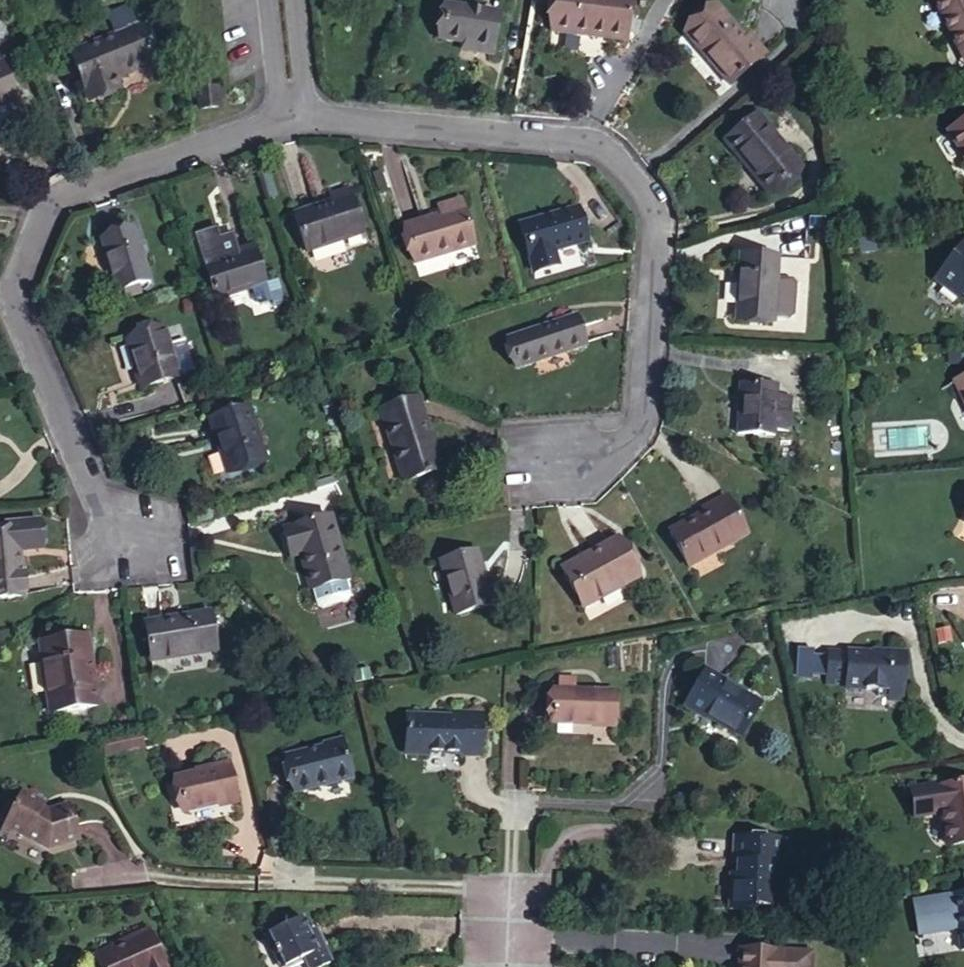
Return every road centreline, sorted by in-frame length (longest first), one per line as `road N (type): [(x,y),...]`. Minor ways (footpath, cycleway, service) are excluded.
road 1 (residential): [(290,117),(575,140),(627,177),(646,234),(640,416),(619,445),(564,461)]
road 2 (residential): [(290,117),(52,201),(31,236),(17,275),(18,311),(114,525)]
road 3 (residential): [(501,966),(503,890),(281,877)]

